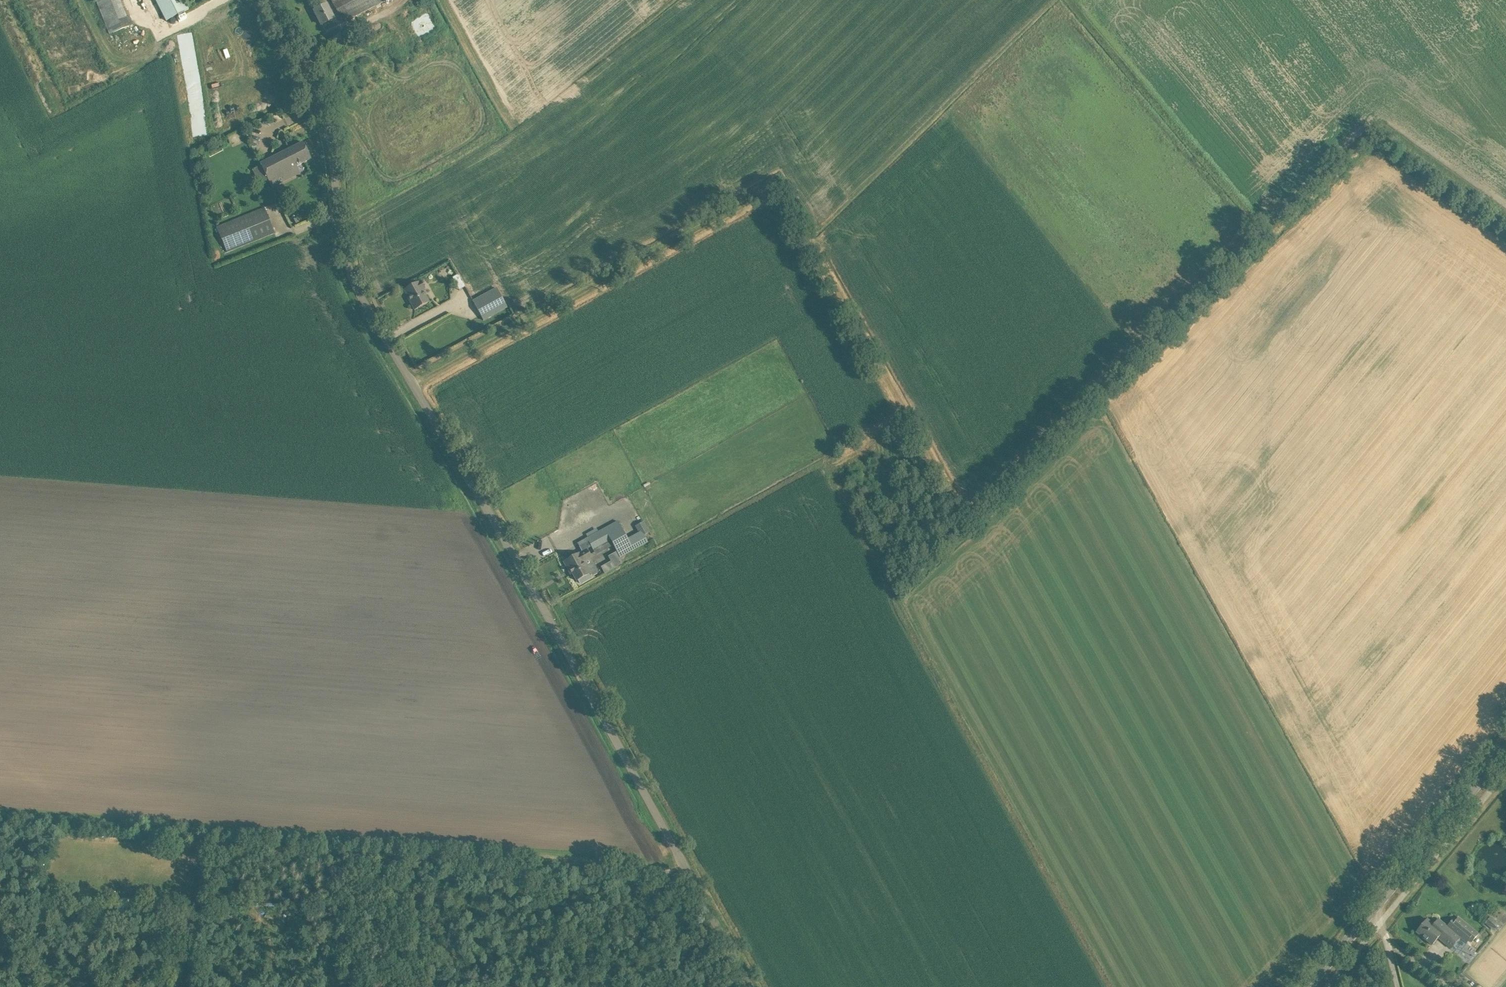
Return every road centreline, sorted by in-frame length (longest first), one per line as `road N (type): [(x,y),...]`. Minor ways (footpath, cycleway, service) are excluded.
road 1 (unclassified): [(752,986),(358,275),(325,101),(275,0)]
road 2 (track): [(688,867),(209,852)]
road 3 (track): [(782,185),(420,382)]
road 4 (tertiary): [(1297,986),(1505,742)]

